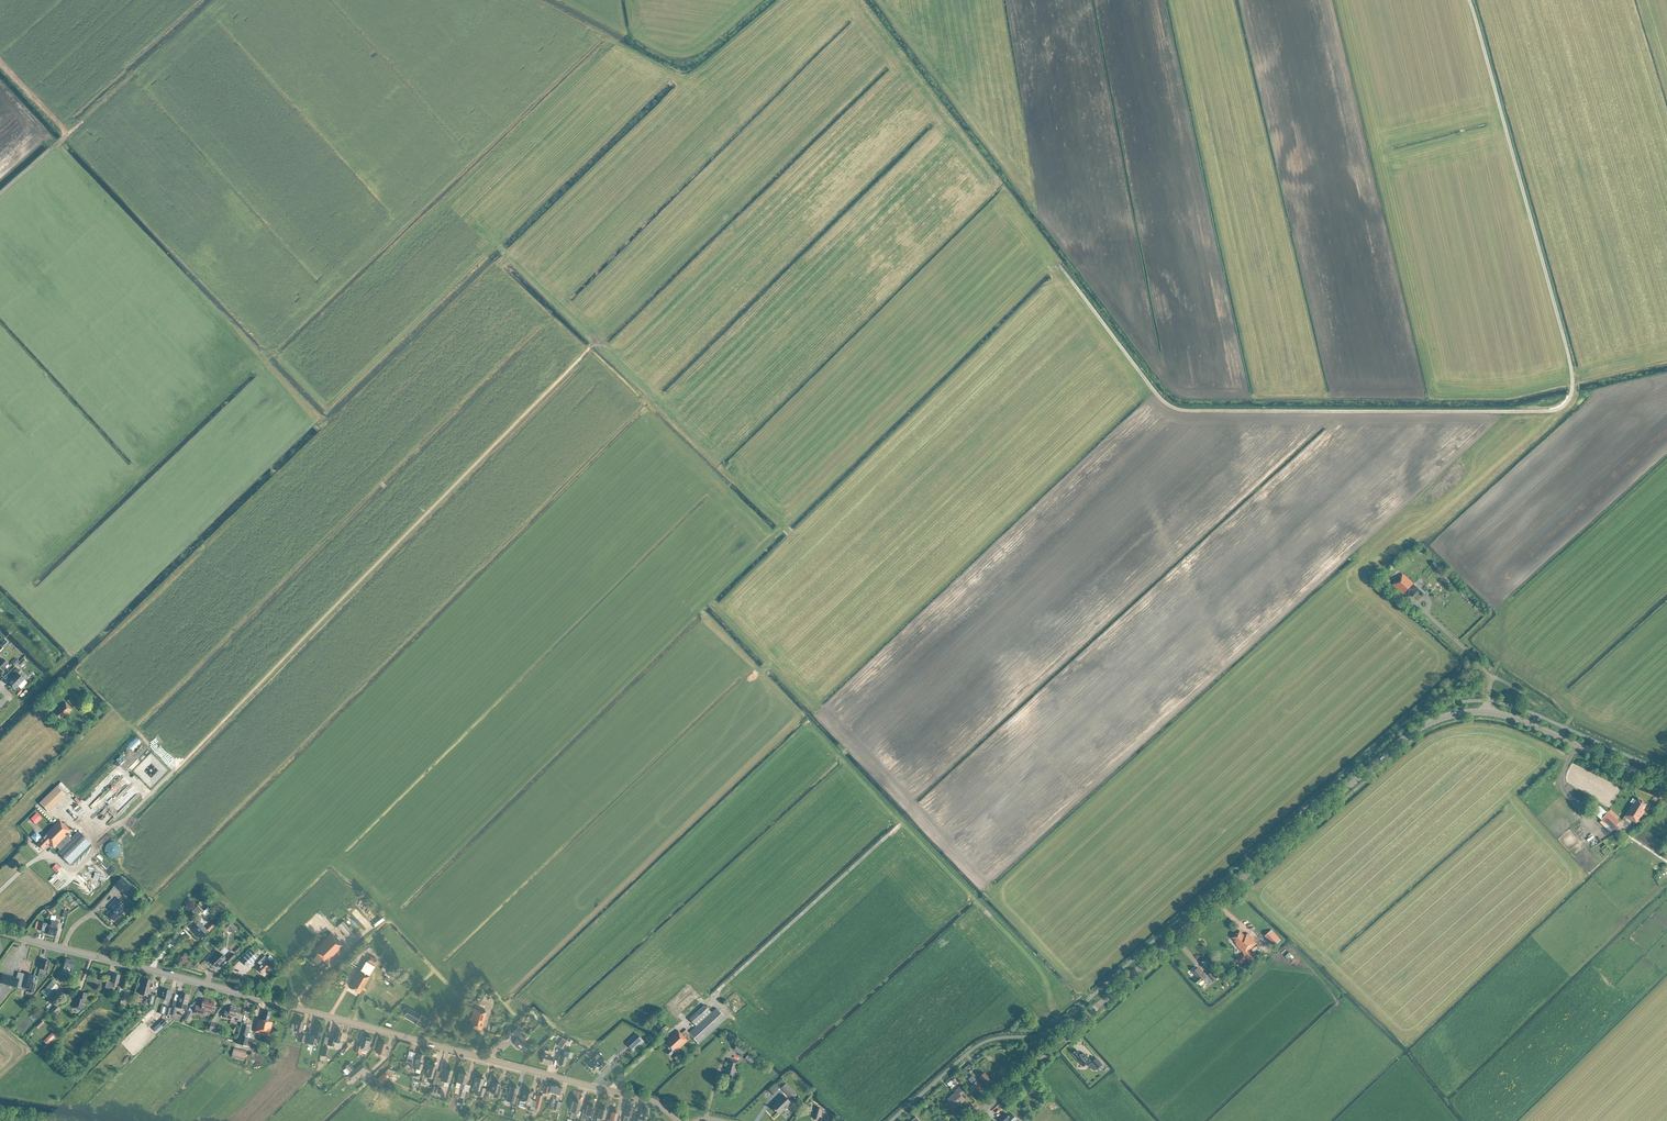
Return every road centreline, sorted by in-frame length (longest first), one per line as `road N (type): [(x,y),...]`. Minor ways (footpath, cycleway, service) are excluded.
road 1 (secondary): [(968,1120),(1427,724),(1469,712),(1505,715),(1666,785)]
road 2 (residential): [(680,1120),(647,1100),(0,931)]

